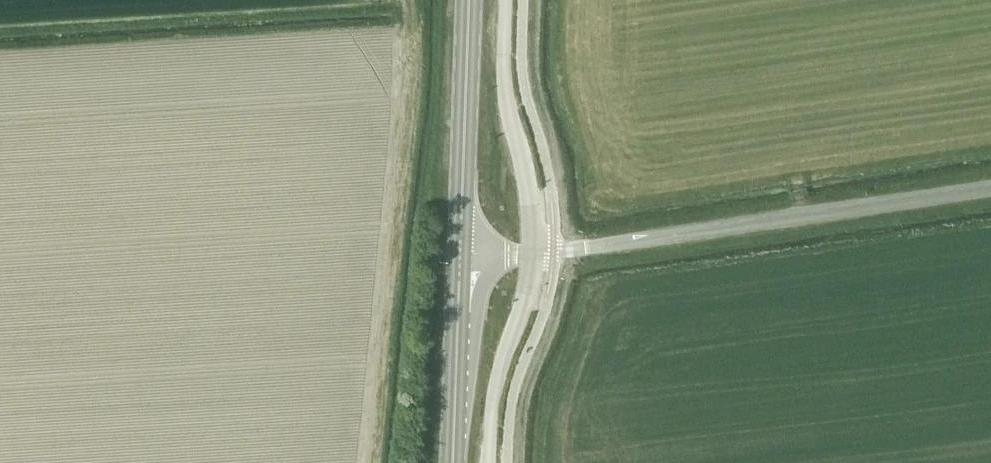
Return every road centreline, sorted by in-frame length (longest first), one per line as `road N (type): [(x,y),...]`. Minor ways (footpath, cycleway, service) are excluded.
road 1 (unclassified): [(990,187),(554,250)]
road 2 (unclassified): [(532,254),(527,177),(504,79),(504,0)]
road 3 (primary): [(459,253),(469,0)]
road 4 (unclassified): [(489,462),(491,403),(532,254)]
road 5 (primary): [(452,462),(459,253)]

